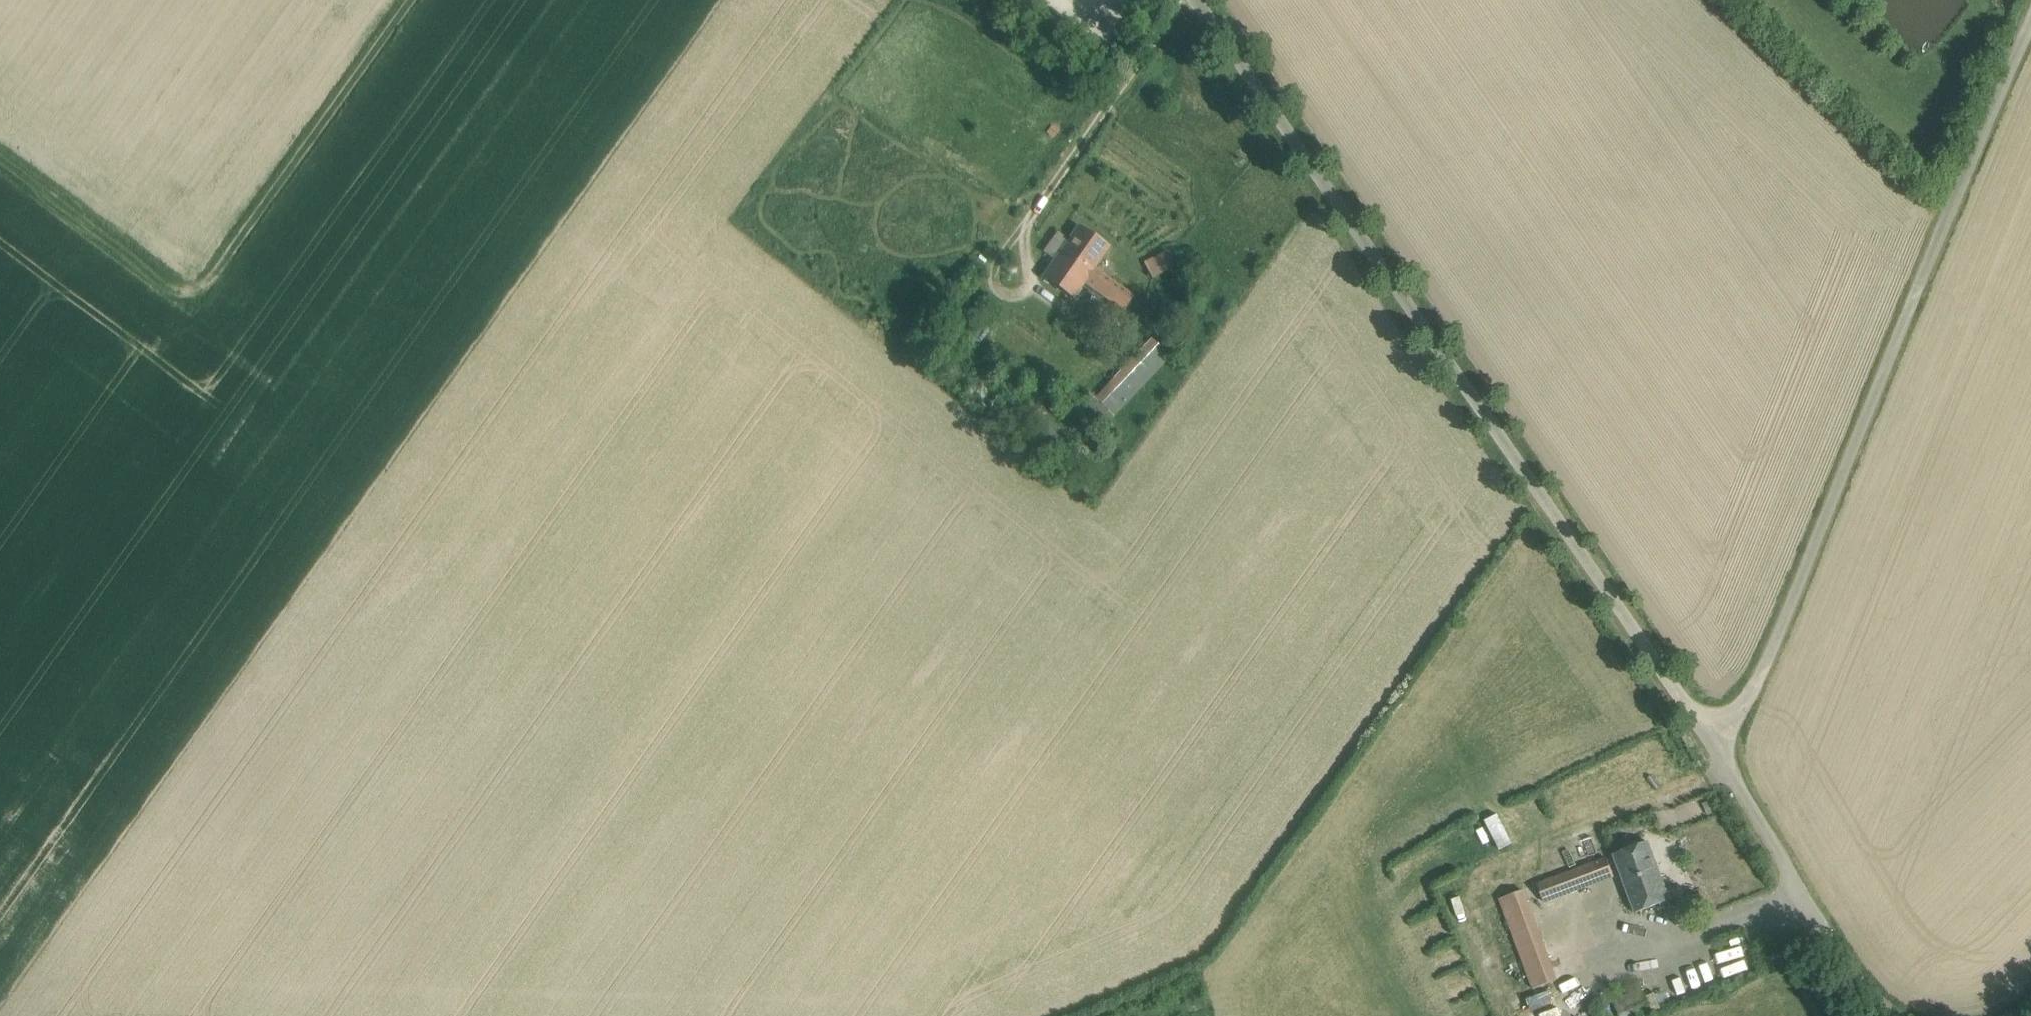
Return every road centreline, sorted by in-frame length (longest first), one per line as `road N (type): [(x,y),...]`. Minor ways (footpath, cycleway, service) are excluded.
road 1 (unclassified): [(1720,763),(1184,0)]
road 2 (unclassified): [(1720,763),(2030,28)]
road 3 (unclassified): [(1720,763),(1832,954),(1868,998),(1899,1015)]

